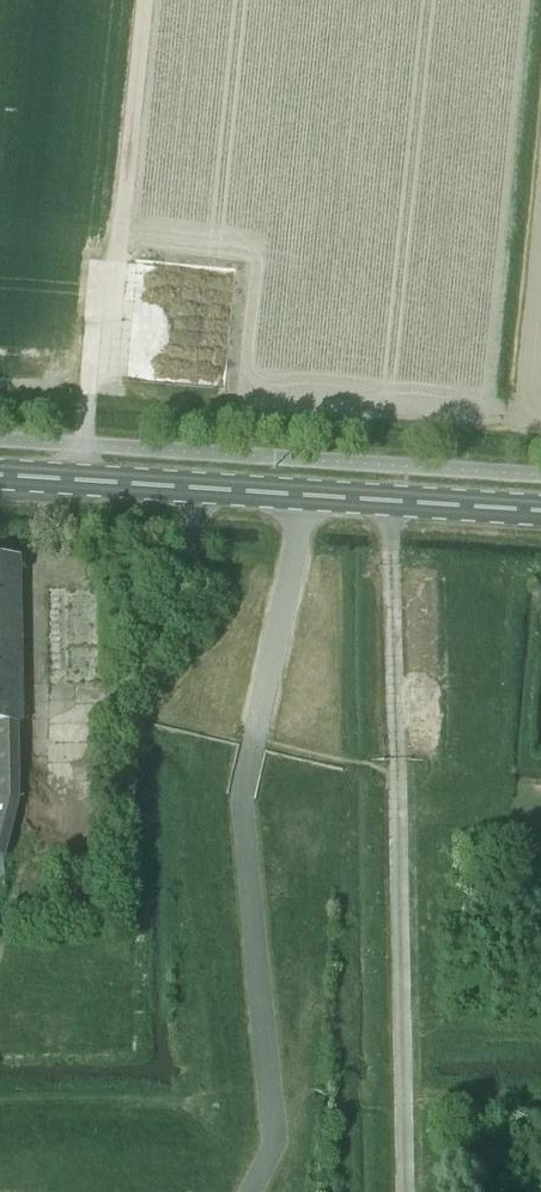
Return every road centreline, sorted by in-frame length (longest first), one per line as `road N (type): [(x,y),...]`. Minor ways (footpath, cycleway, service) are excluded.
road 1 (track): [(405,1191),(391,497)]
road 2 (secondary): [(540,508),(0,472)]
road 3 (track): [(82,477),(137,0)]
road 4 (track): [(249,1191),(275,1139),(242,801),(256,732)]

